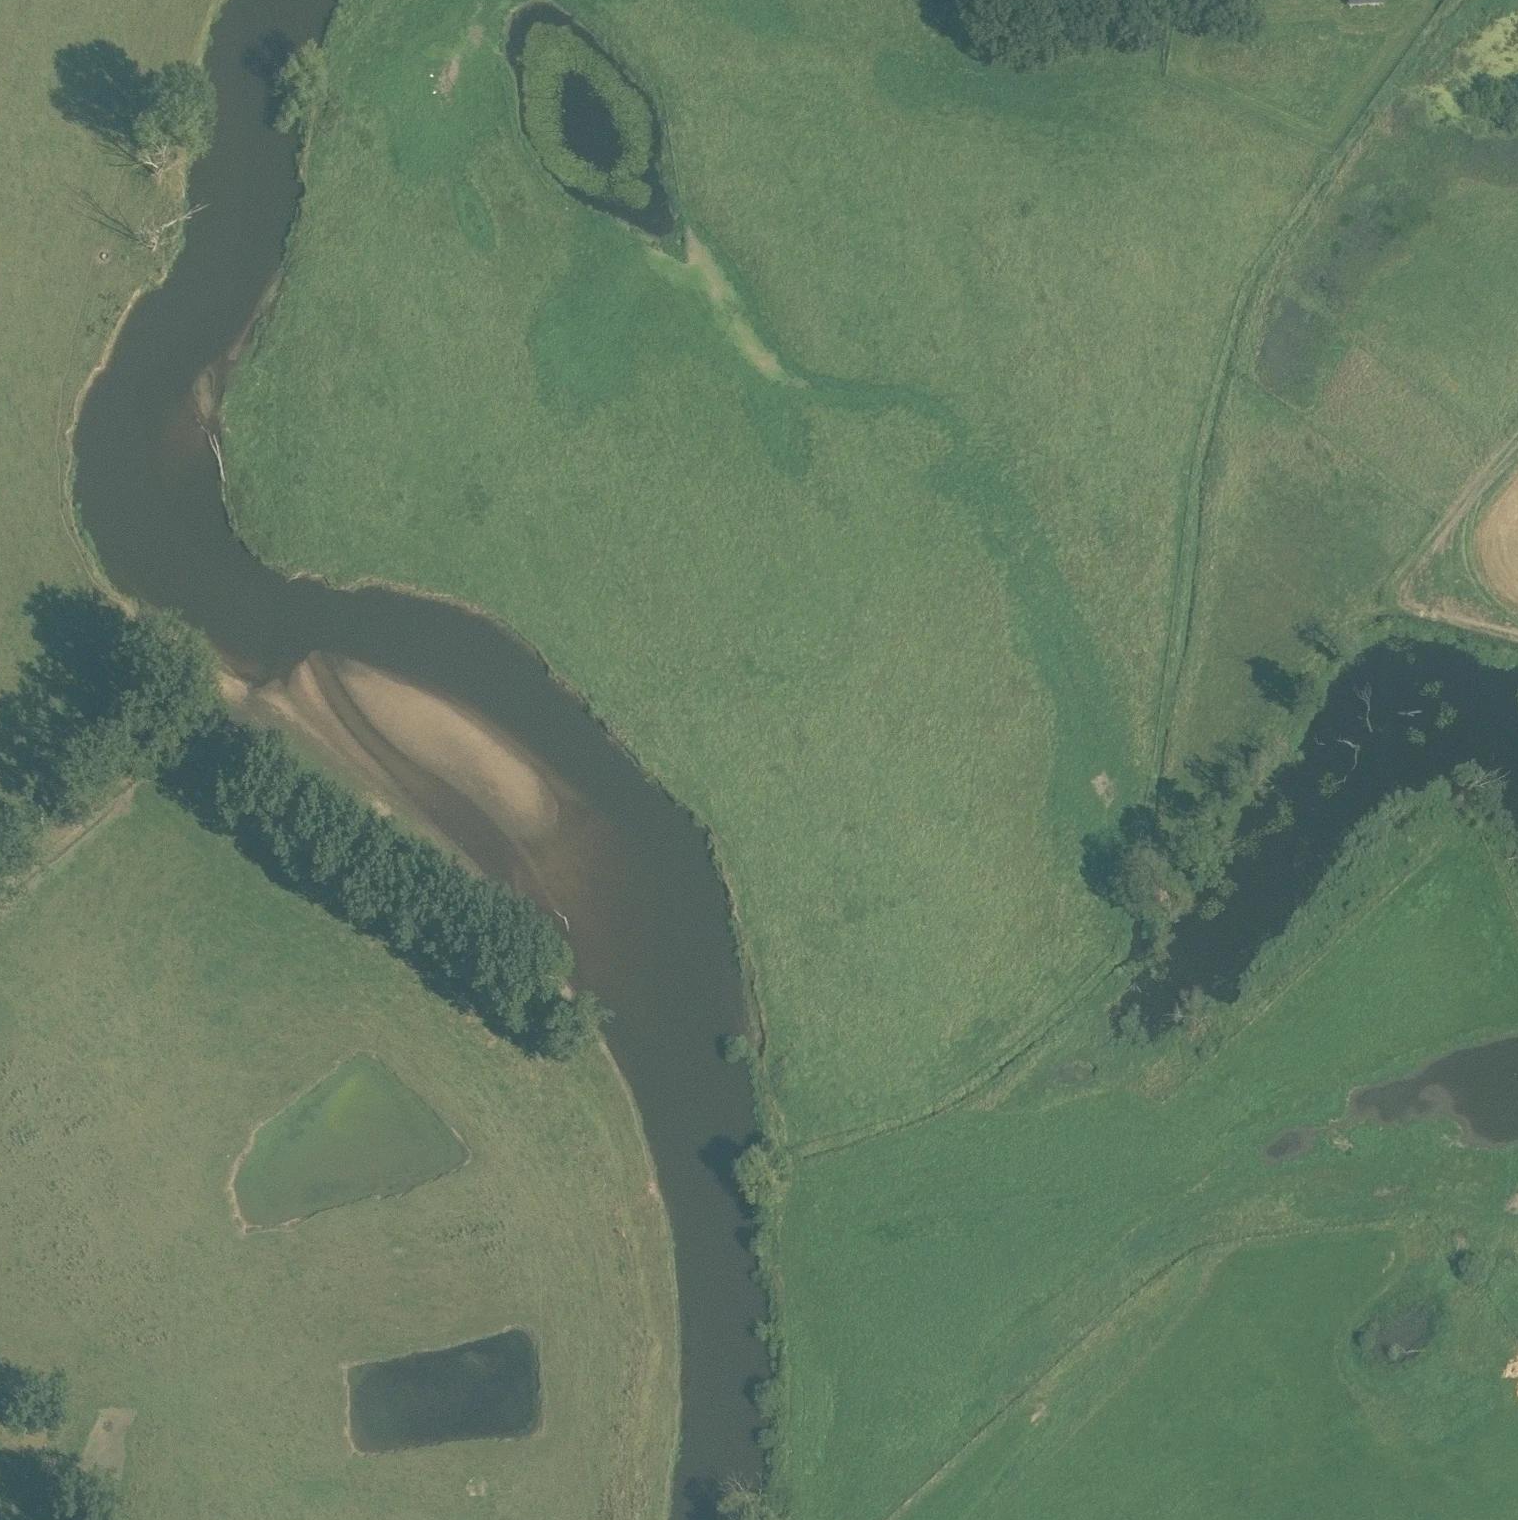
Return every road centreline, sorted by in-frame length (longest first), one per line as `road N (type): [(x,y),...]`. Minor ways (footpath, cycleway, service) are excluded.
road 1 (track): [(1517,646),(1401,616),(1395,591),(1517,446)]

